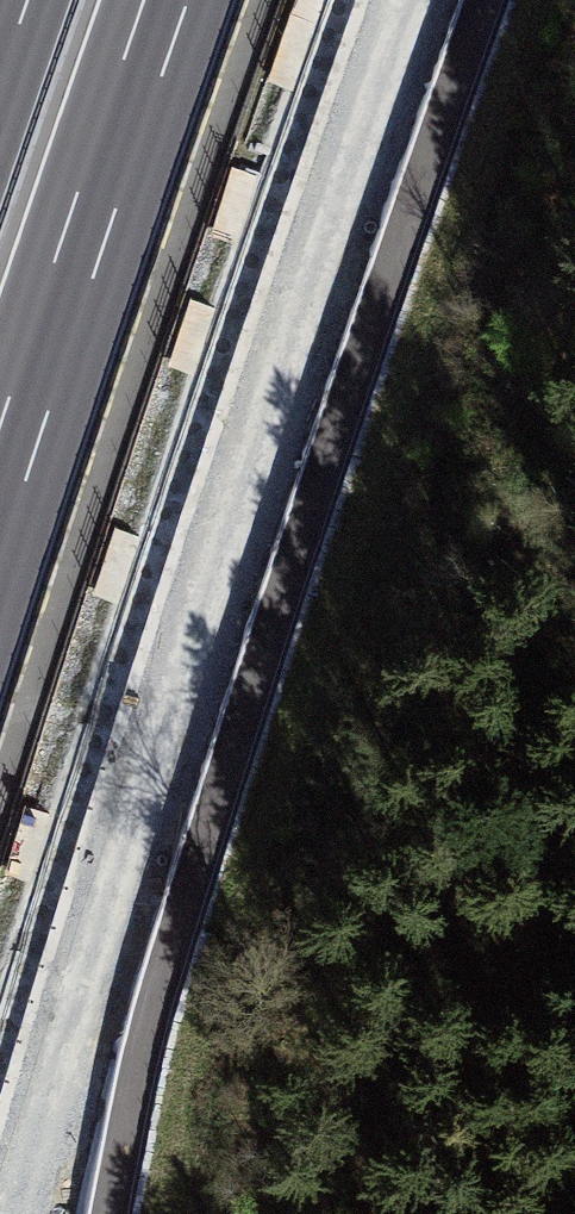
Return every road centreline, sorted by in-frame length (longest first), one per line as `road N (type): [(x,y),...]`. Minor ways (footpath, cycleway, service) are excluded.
road 1 (primary): [(427,0),(143,775),(14,1213)]
road 2 (unclassified): [(491,0),(310,506),(157,1001),(112,1213)]
road 3 (motorway): [(0,495),(166,0)]

